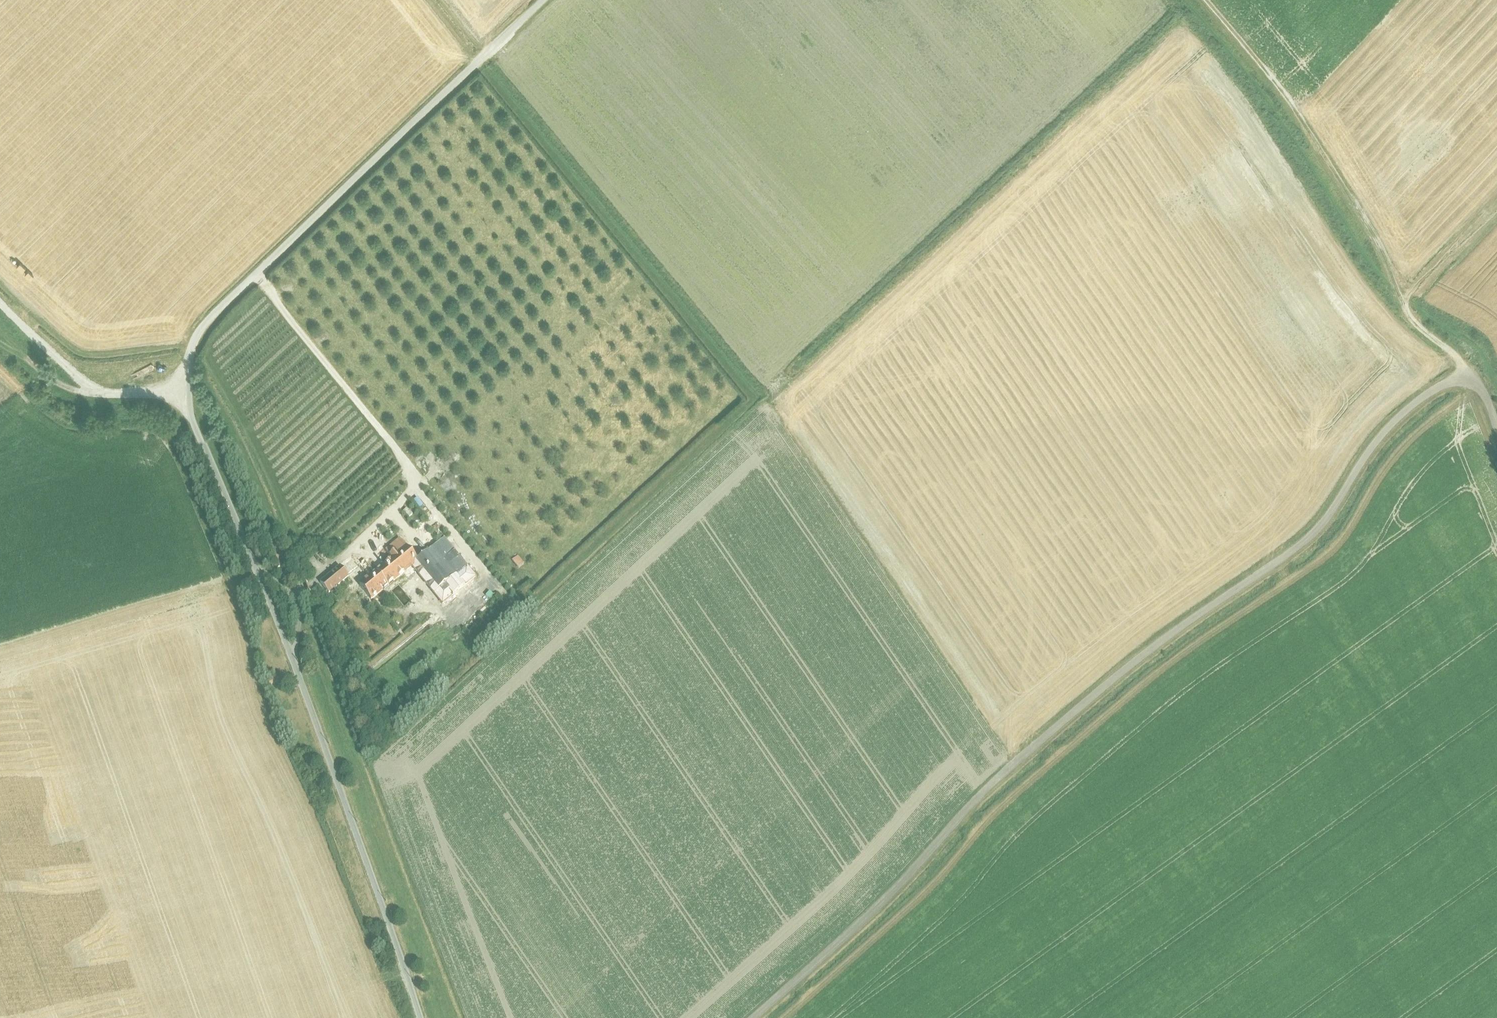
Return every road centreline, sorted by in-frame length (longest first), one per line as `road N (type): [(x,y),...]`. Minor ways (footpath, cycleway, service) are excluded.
road 1 (track): [(754,1017),(866,917),(1002,774),(1171,633),(1306,541),(1391,425),(1446,382),(1464,378)]
road 2 (unclassified): [(542,0),(208,318),(188,358),(185,393)]
road 3 (unclassified): [(291,655),(420,1017)]
road 4 (track): [(1206,0),(1296,111),(1371,232),(1403,302)]
road 5 (unclassified): [(185,393),(90,387),(0,305)]
road 6 (unclassified): [(185,393),(256,571)]
road 7 (track): [(1403,302),(1496,201)]

